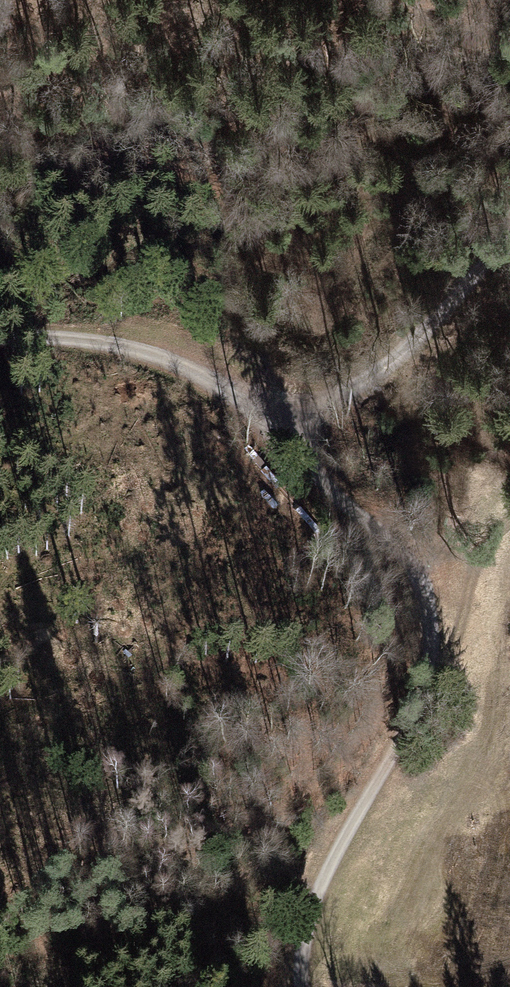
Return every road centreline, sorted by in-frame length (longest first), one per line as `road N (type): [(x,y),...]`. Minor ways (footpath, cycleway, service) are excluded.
road 1 (track): [(300,986),(306,921),(423,683),(425,605),(407,556),(286,432)]
road 2 (track): [(0,343),(48,333),(125,338),(202,363),(286,432)]
road 3 (track): [(286,432),(369,373),(509,231)]
road 4 (track): [(423,683),(455,657),(492,532),(509,519)]

